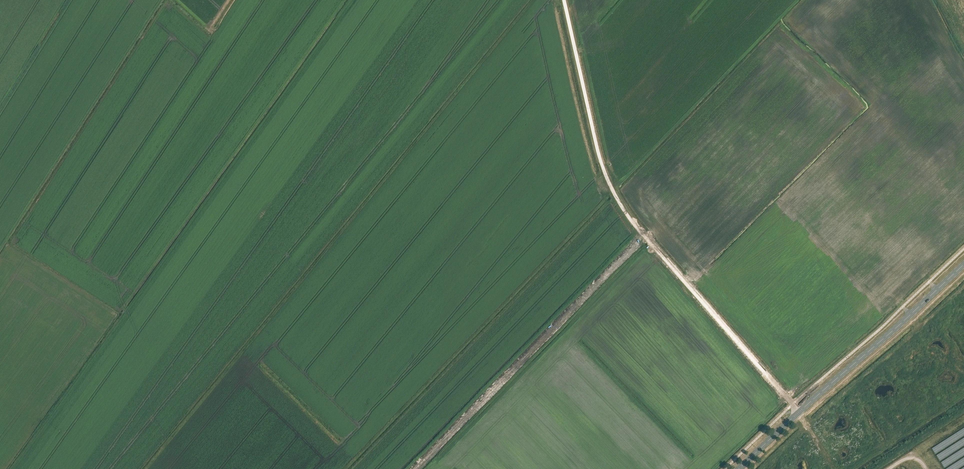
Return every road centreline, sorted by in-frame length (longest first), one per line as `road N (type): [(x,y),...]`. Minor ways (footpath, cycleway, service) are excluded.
road 1 (unclassified): [(799,412),(614,193),(564,0)]
road 2 (tertiary): [(799,412),(963,264)]

